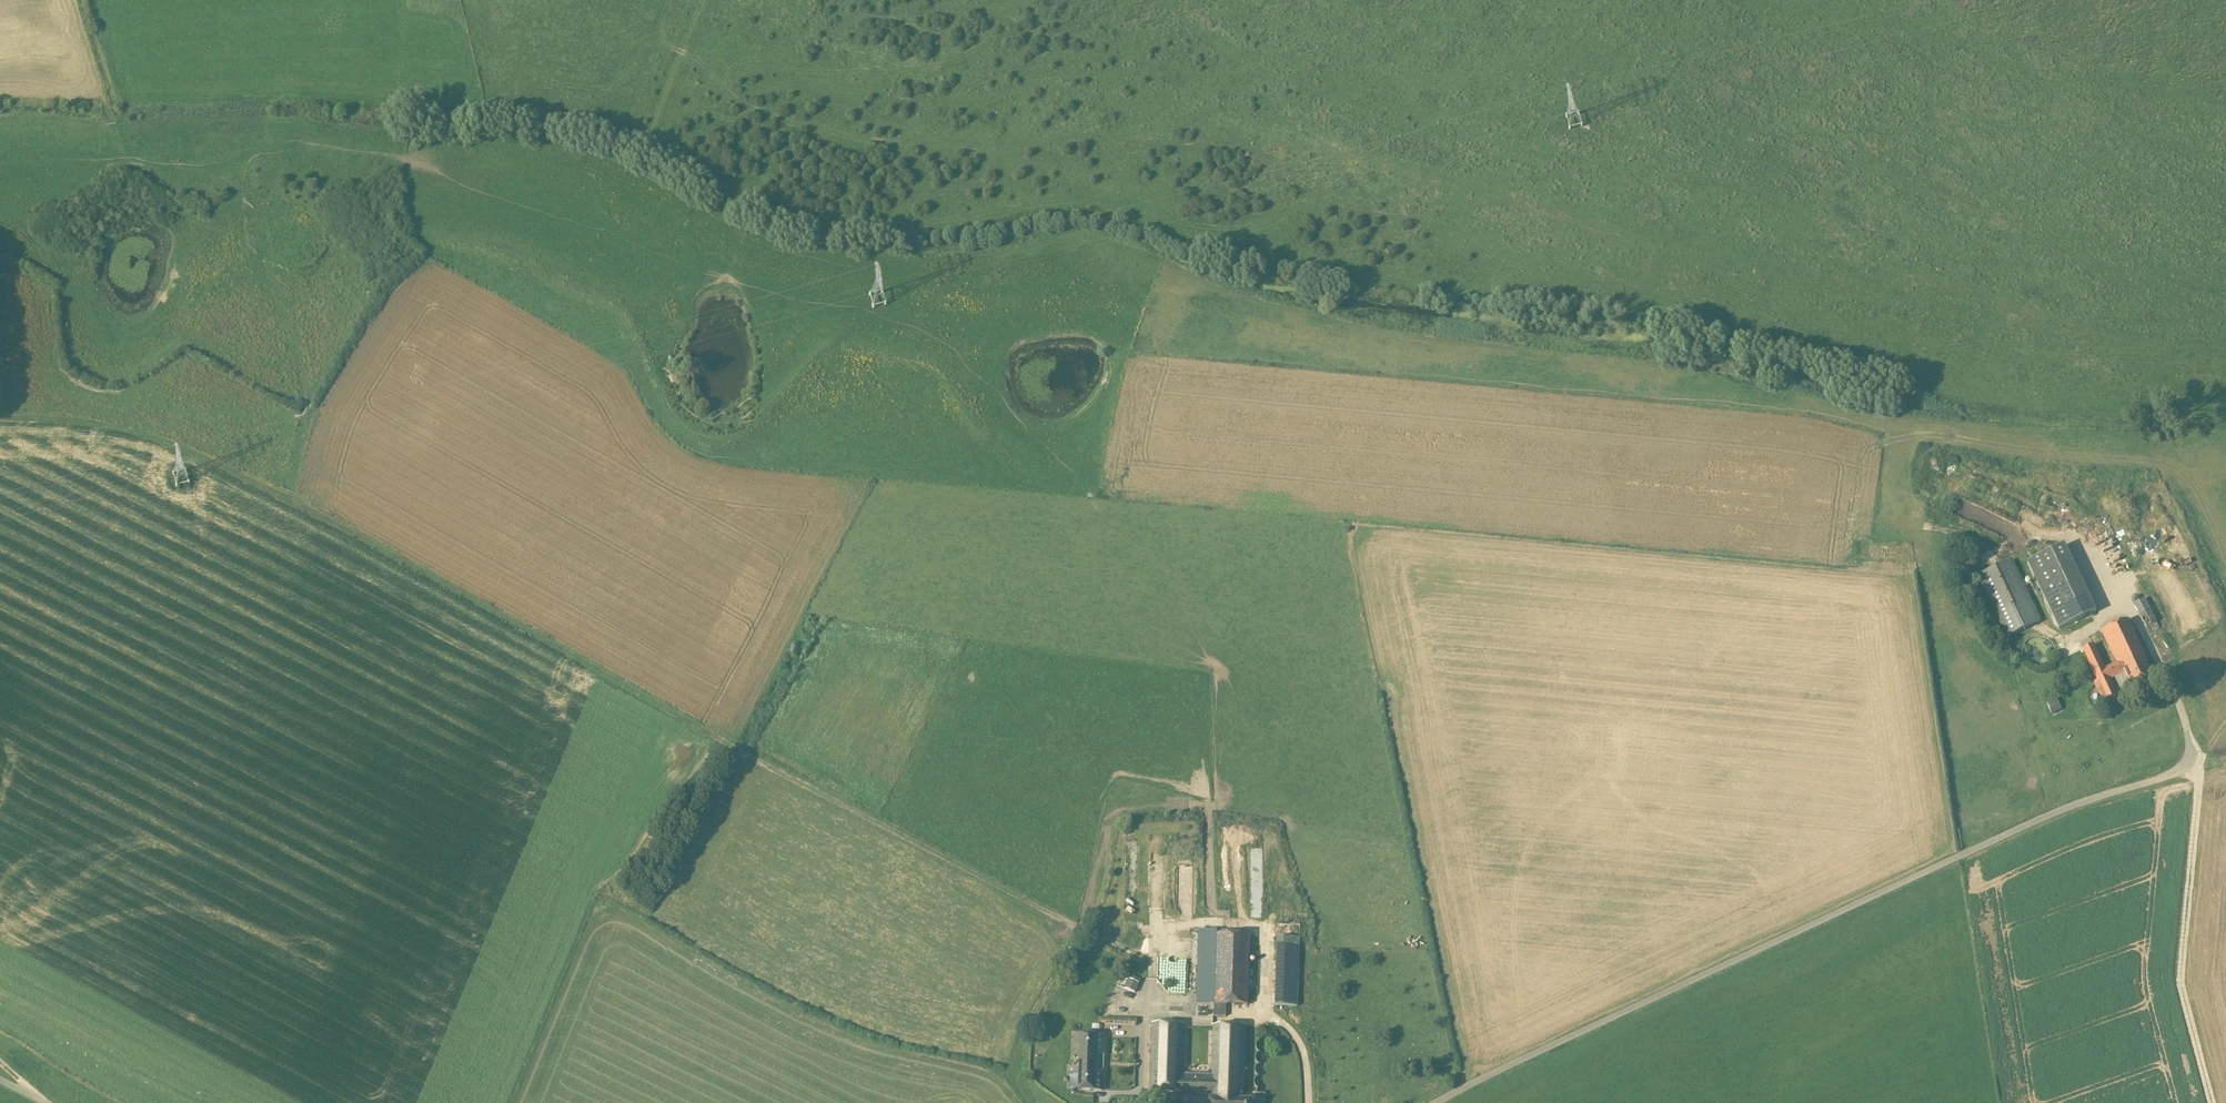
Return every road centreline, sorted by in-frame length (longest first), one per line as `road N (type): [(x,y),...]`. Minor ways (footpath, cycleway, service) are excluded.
road 1 (track): [(1117,944),(741,751),(286,499)]
road 2 (unclassified): [(1438,1102),(2055,812),(2177,773)]
road 3 (track): [(286,499),(308,393),(251,201),(214,172),(128,161),(101,101)]
road 4 (track): [(2185,763),(2200,780),(2180,983),(2211,1102)]
road 5 (track): [(286,499),(123,429),(0,417)]
road 6 (track): [(1981,554),(1963,535),(1894,519),(1885,493)]

